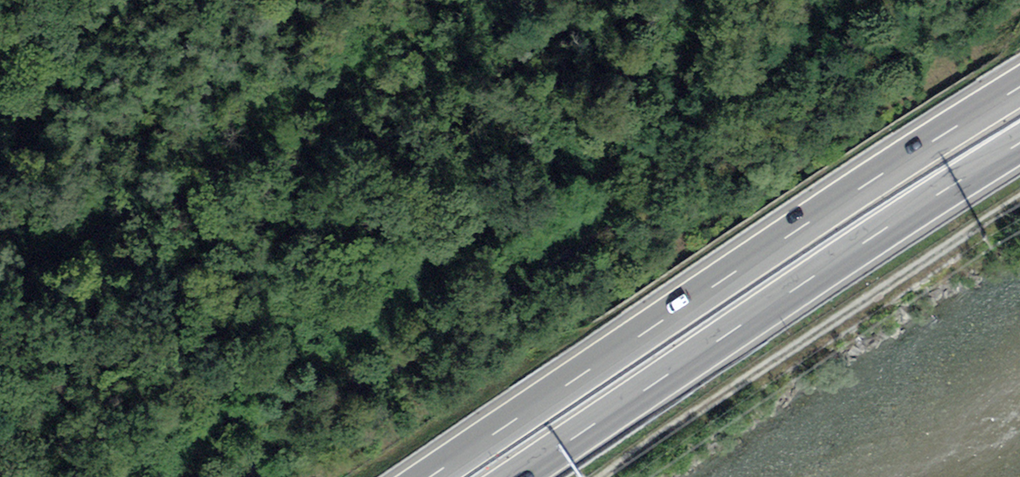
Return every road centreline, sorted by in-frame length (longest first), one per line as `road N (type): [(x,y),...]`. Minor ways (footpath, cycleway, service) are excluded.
road 1 (track): [(930,0),(930,67),(326,476)]
road 2 (motorway): [(1019,83),(431,476)]
road 3 (motorway): [(520,476),(1019,139)]
road 4 (track): [(598,476),(1019,196)]

